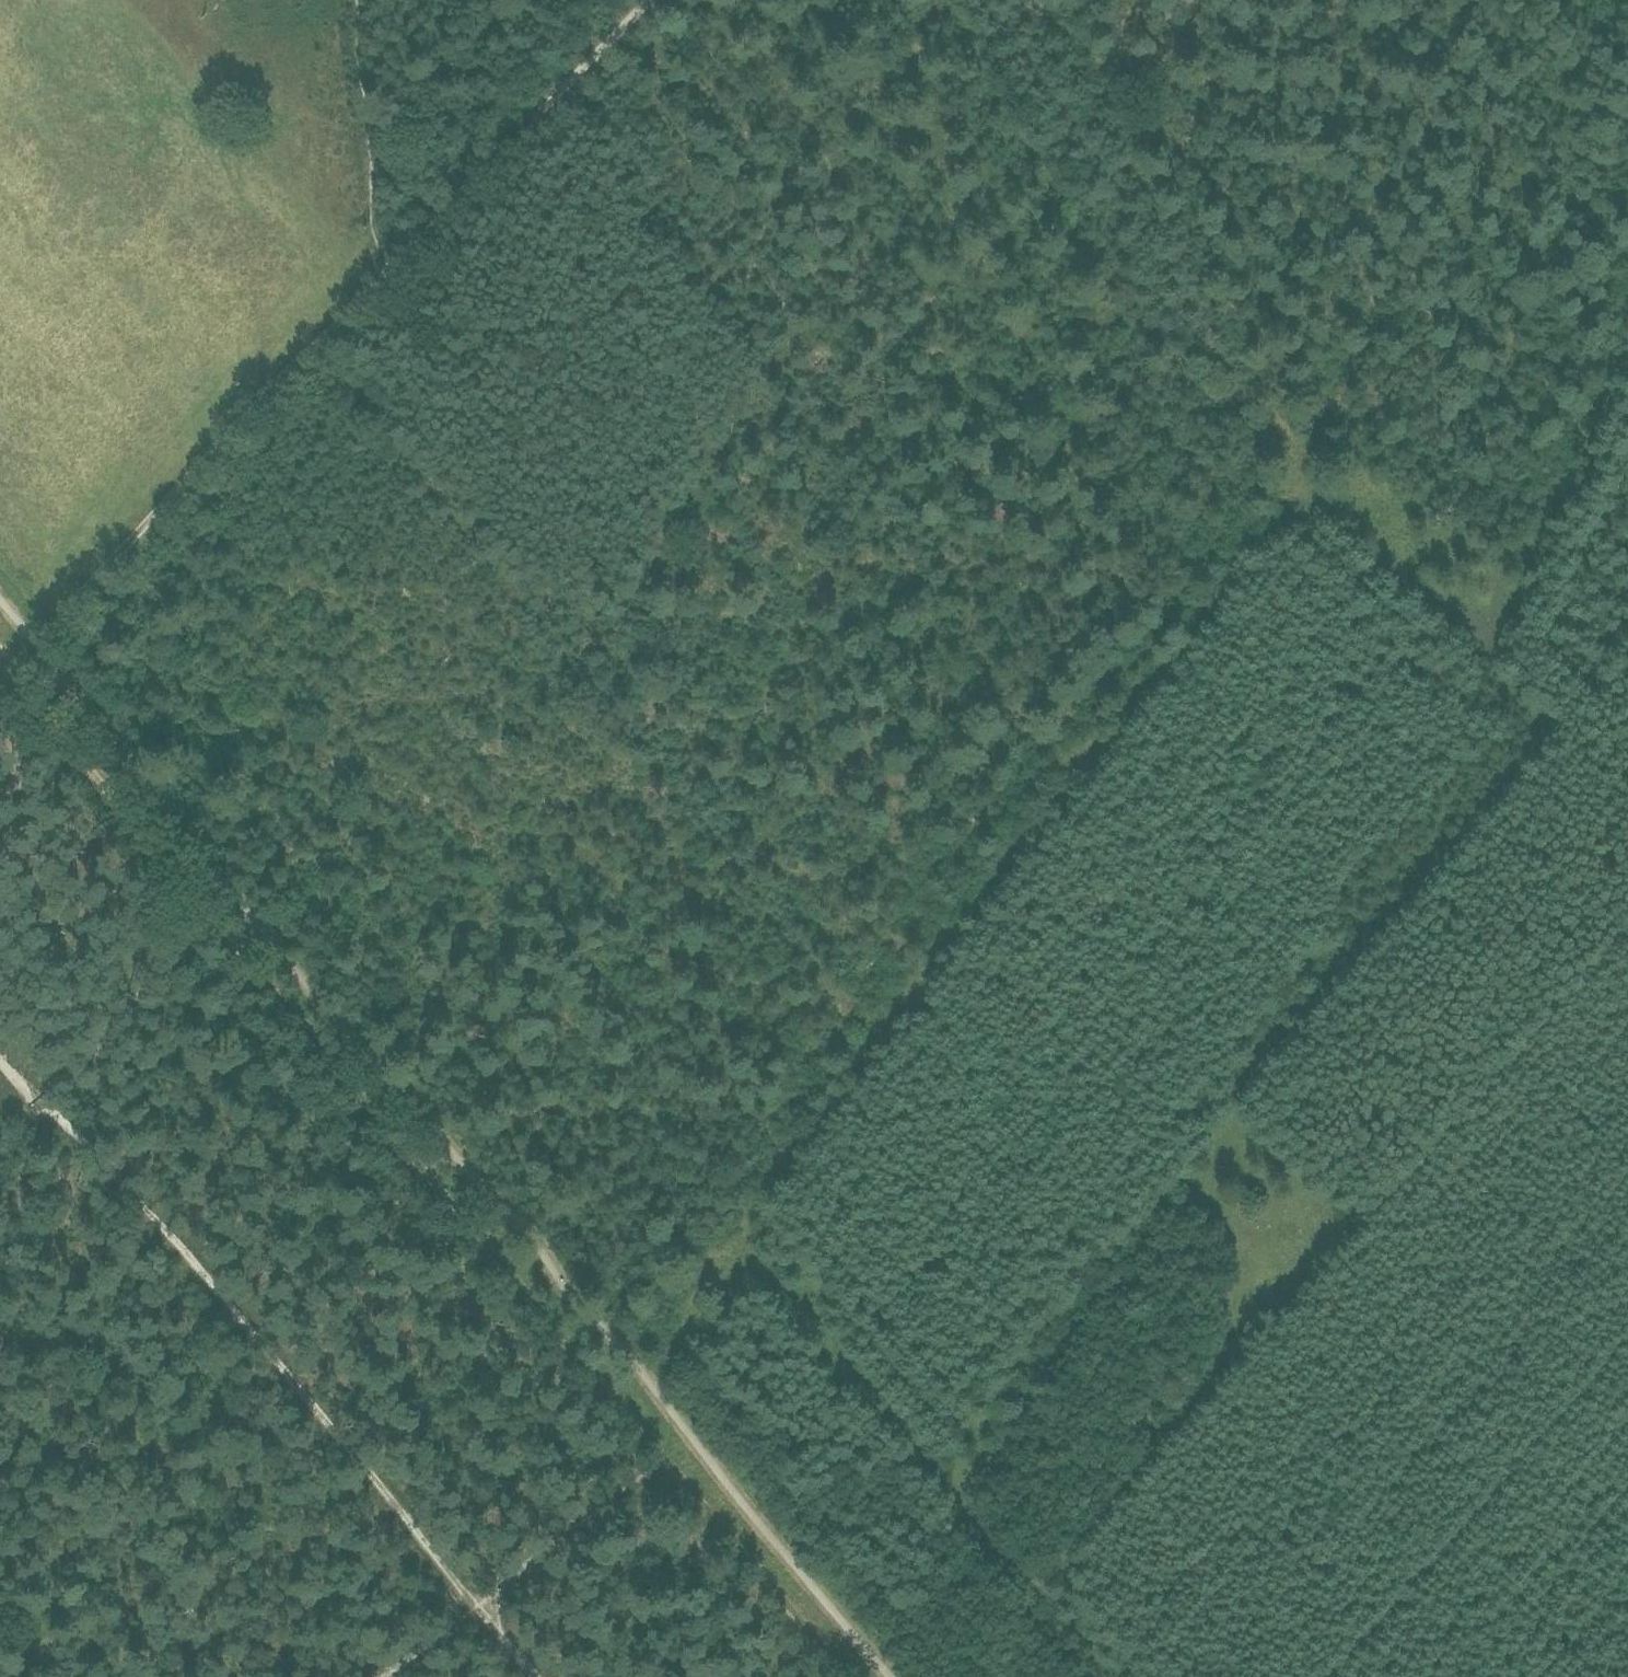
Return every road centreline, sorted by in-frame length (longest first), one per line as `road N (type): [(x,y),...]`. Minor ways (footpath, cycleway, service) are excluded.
road 1 (track): [(846,1676),(221,927)]
road 2 (track): [(7,663),(649,0)]
road 3 (track): [(41,1097),(321,1416),(535,1676)]
road 4 (track): [(388,1676),(479,1611),(567,1527),(693,1437)]
road 5 (track): [(221,927),(7,663)]

